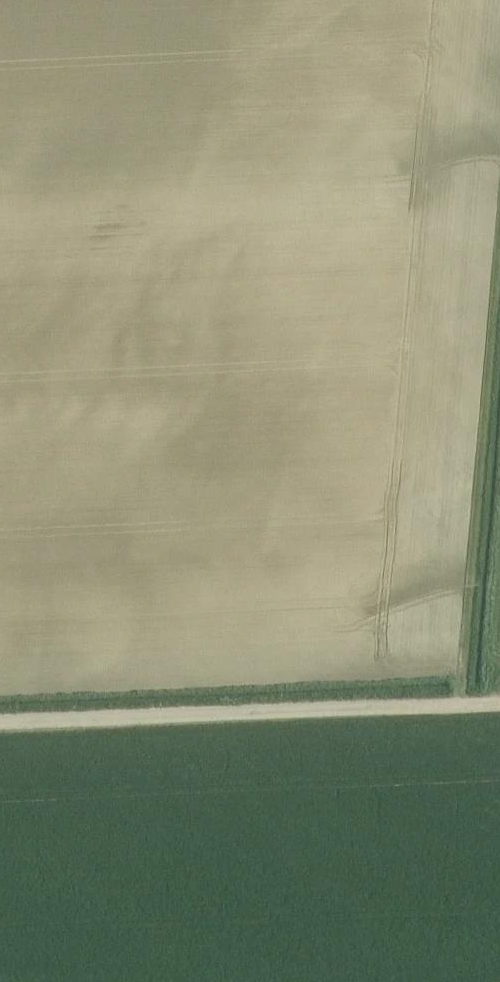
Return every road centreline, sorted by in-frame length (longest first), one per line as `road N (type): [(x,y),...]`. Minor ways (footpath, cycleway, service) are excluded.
road 1 (track): [(0,726),(499,708)]

